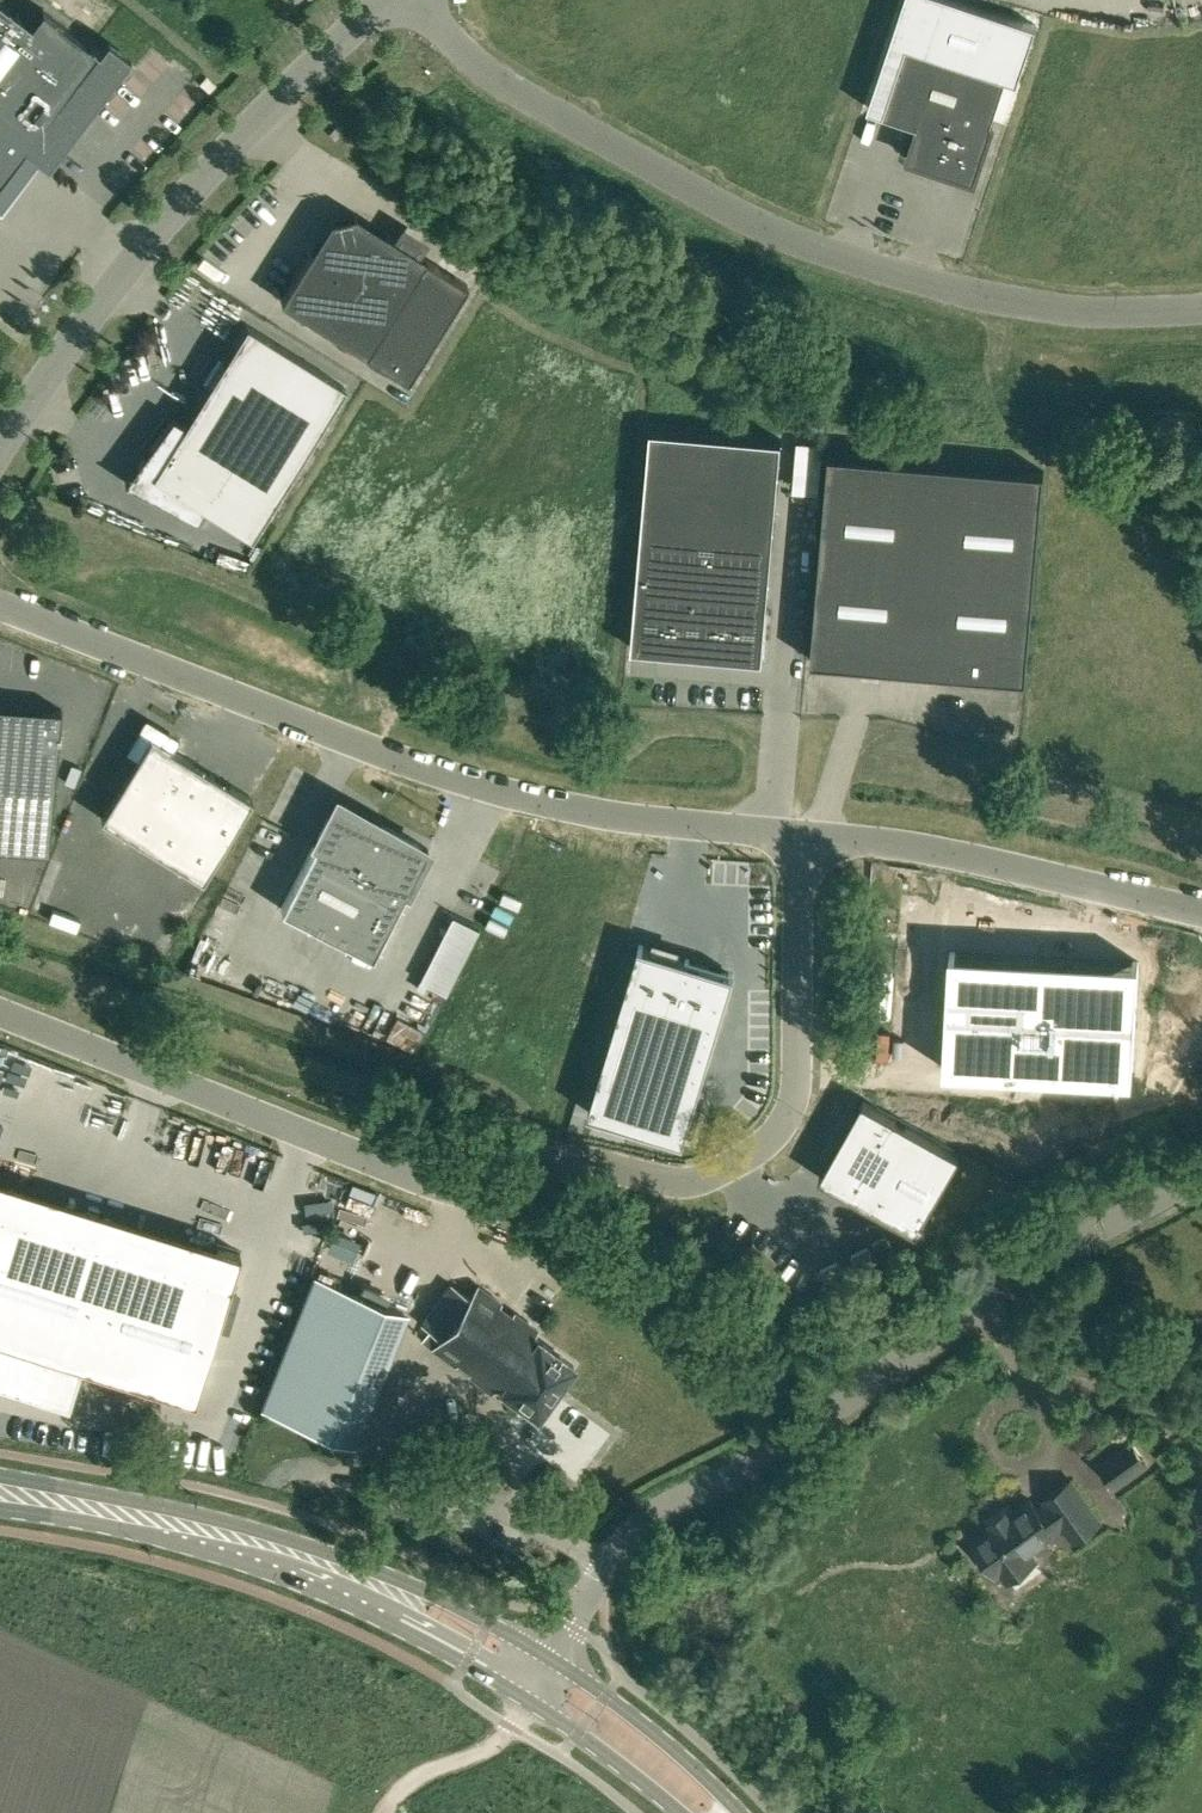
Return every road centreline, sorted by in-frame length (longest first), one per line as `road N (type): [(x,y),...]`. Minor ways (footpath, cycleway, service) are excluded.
road 1 (unclassified): [(0,1013),(456,1192),(479,1192),(577,1161),(692,1182),(769,1140),(794,1094),(800,836)]
road 2 (unclassified): [(1201,310),(1065,312),(991,301),(768,234),(496,81),(418,0)]
road 3 (unclassified): [(800,836),(652,822),(474,783),(0,606)]
road 4 (unclassified): [(551,1660),(635,1527),(729,1481),(987,1295),(1201,1176)]
road 5 (unclassified): [(0,448),(48,371),(190,186),(265,105),(387,0)]
road 6 (secondary): [(551,1660),(380,1571),(274,1535),(0,1477)]
road 7 (secondary): [(0,1510),(252,1562),(418,1637),(529,1701)]
road 8 (unclassified): [(1201,914),(966,860),(800,836)]
road 9 (secondary): [(739,1812),(606,1696),(551,1660)]
road 10 (track): [(382,1812),(415,1775),(515,1726),(529,1701)]
road 11 (secondary): [(529,1701),(679,1812)]

